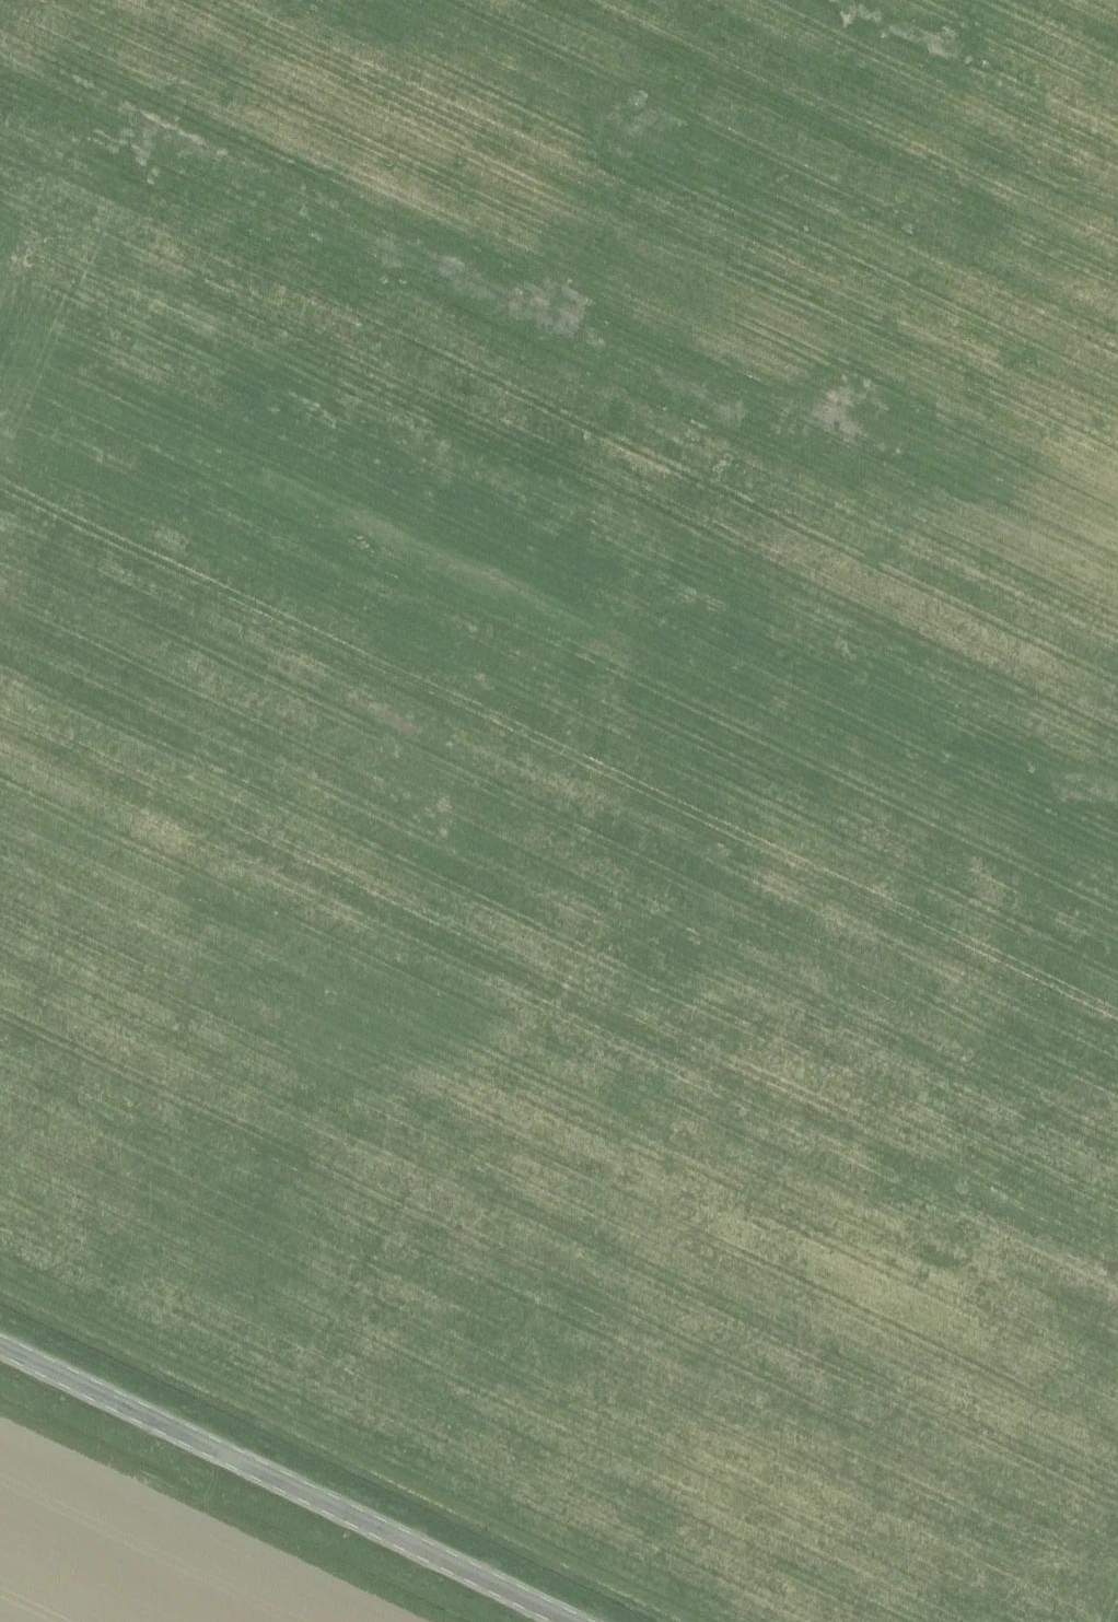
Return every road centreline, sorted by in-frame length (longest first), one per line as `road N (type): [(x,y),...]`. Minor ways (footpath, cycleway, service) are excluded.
road 1 (tertiary): [(572,1621),(0,1345)]

